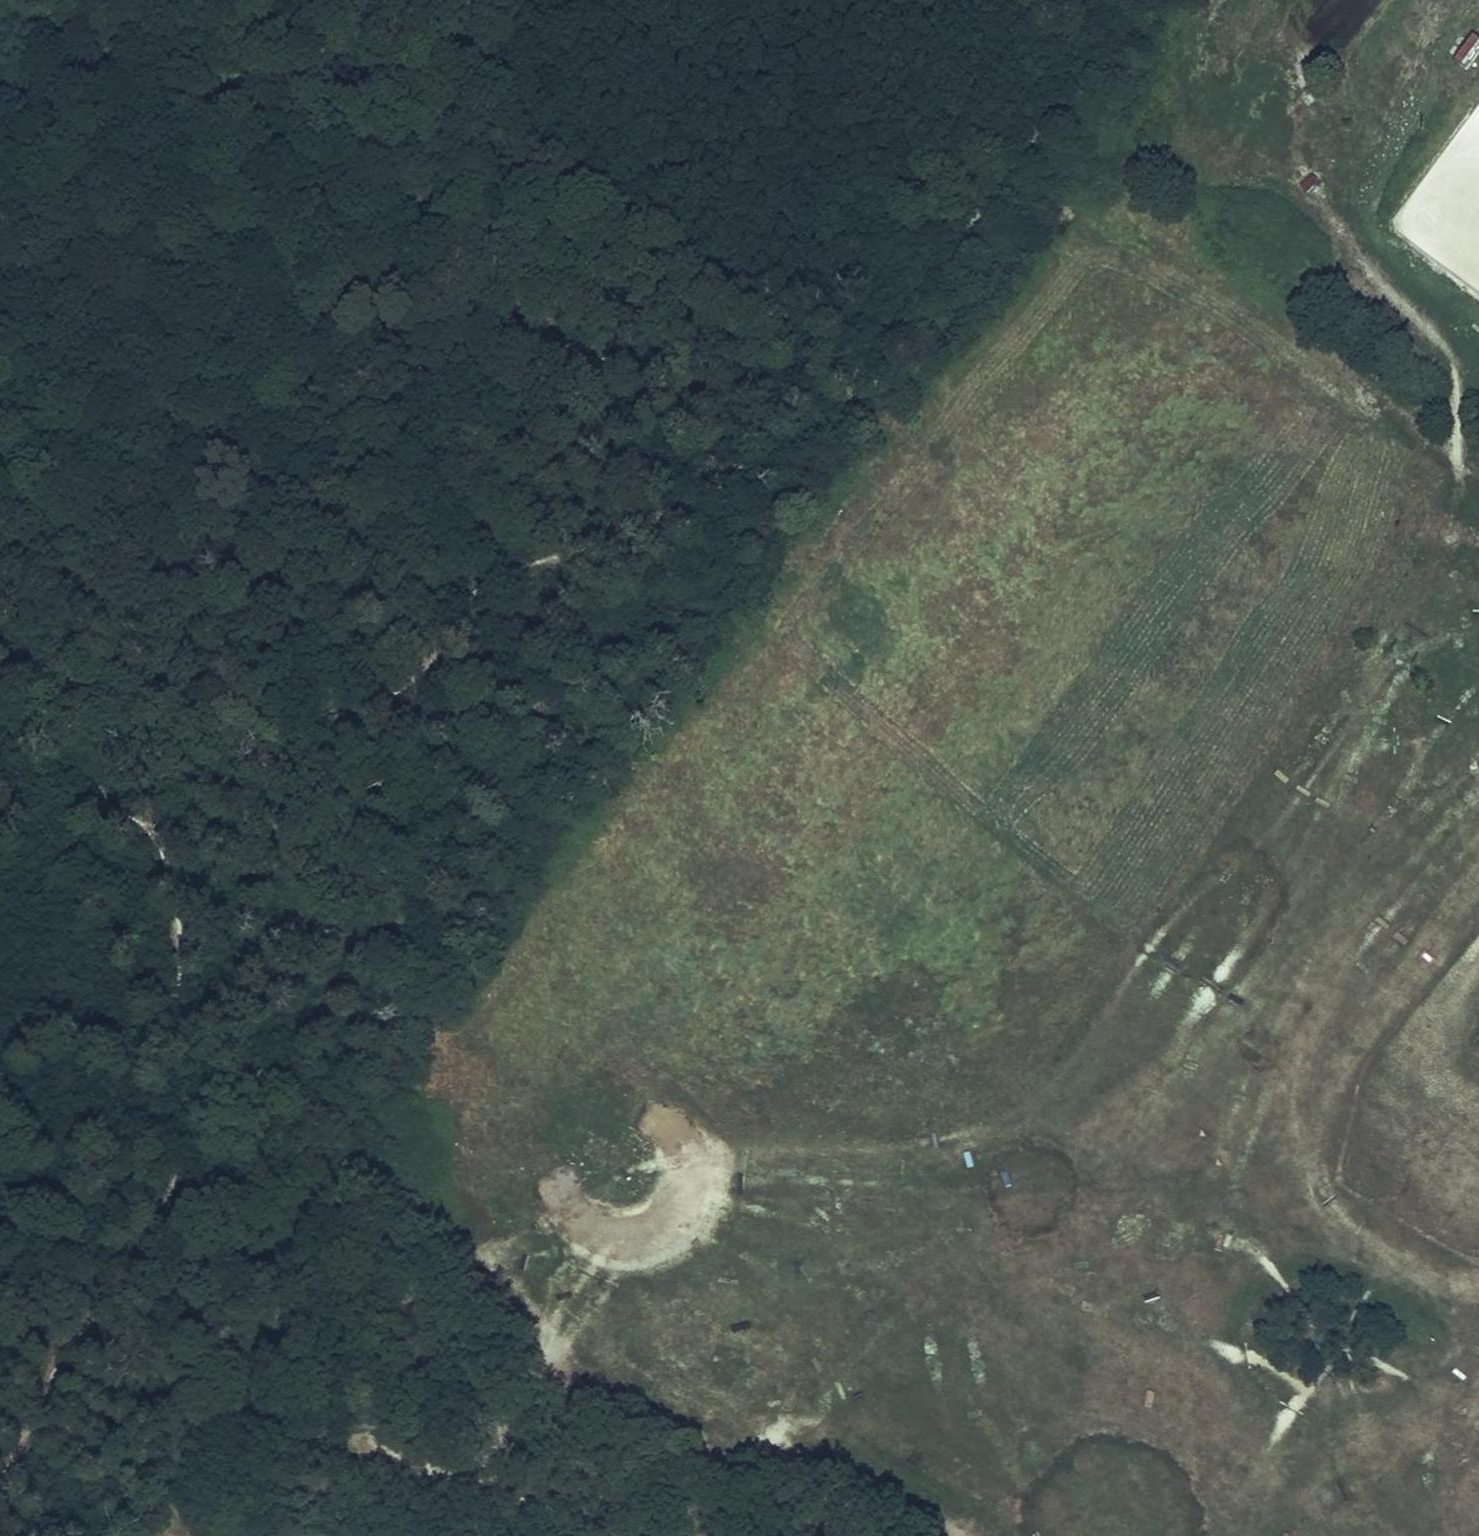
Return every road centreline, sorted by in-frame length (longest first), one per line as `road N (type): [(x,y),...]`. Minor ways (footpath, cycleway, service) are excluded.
road 1 (track): [(943,1535),(917,1516),(581,1388),(491,1246)]
road 2 (track): [(1478,484),(1456,466),(1450,373),(1428,333),(1376,288),(1328,216),(1293,116),(1291,0)]

